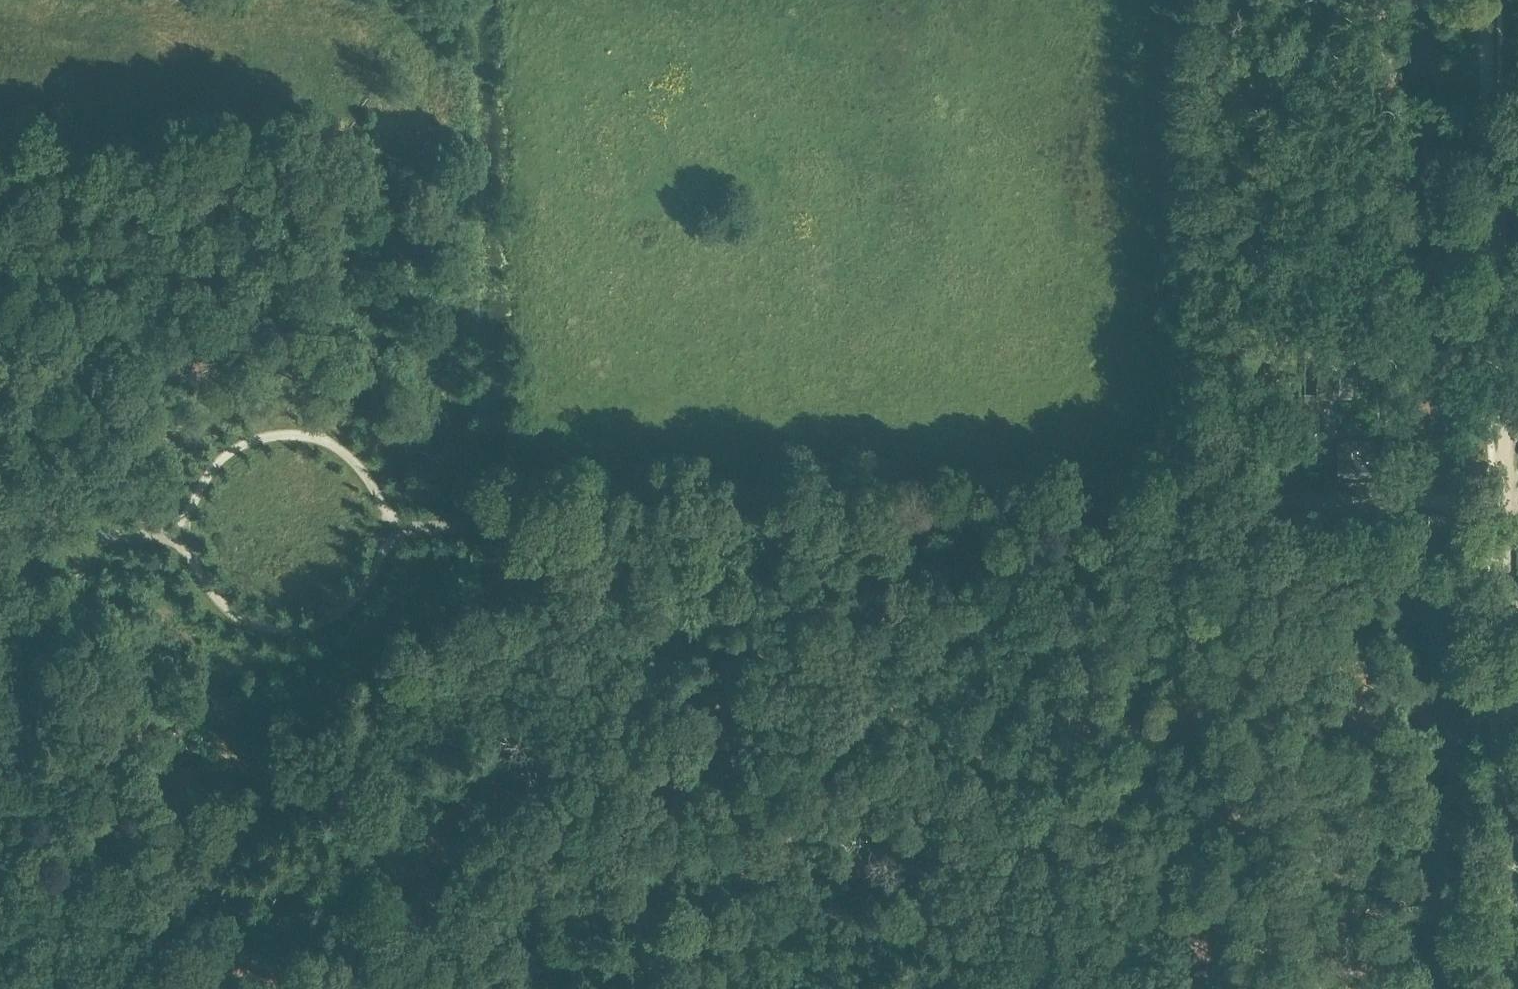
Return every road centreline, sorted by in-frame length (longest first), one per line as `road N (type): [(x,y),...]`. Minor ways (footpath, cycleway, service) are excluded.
road 1 (track): [(386,526),(1382,493)]
road 2 (track): [(330,443),(284,432),(222,458),(191,517),(205,582),(258,623),(322,622),(370,584),(386,526)]
road 3 (track): [(1501,988),(1487,489)]
road 4 (track): [(1478,298),(1470,0)]
road 5 (track): [(0,538),(192,534)]
road 6 (track): [(1487,489),(1478,298)]

